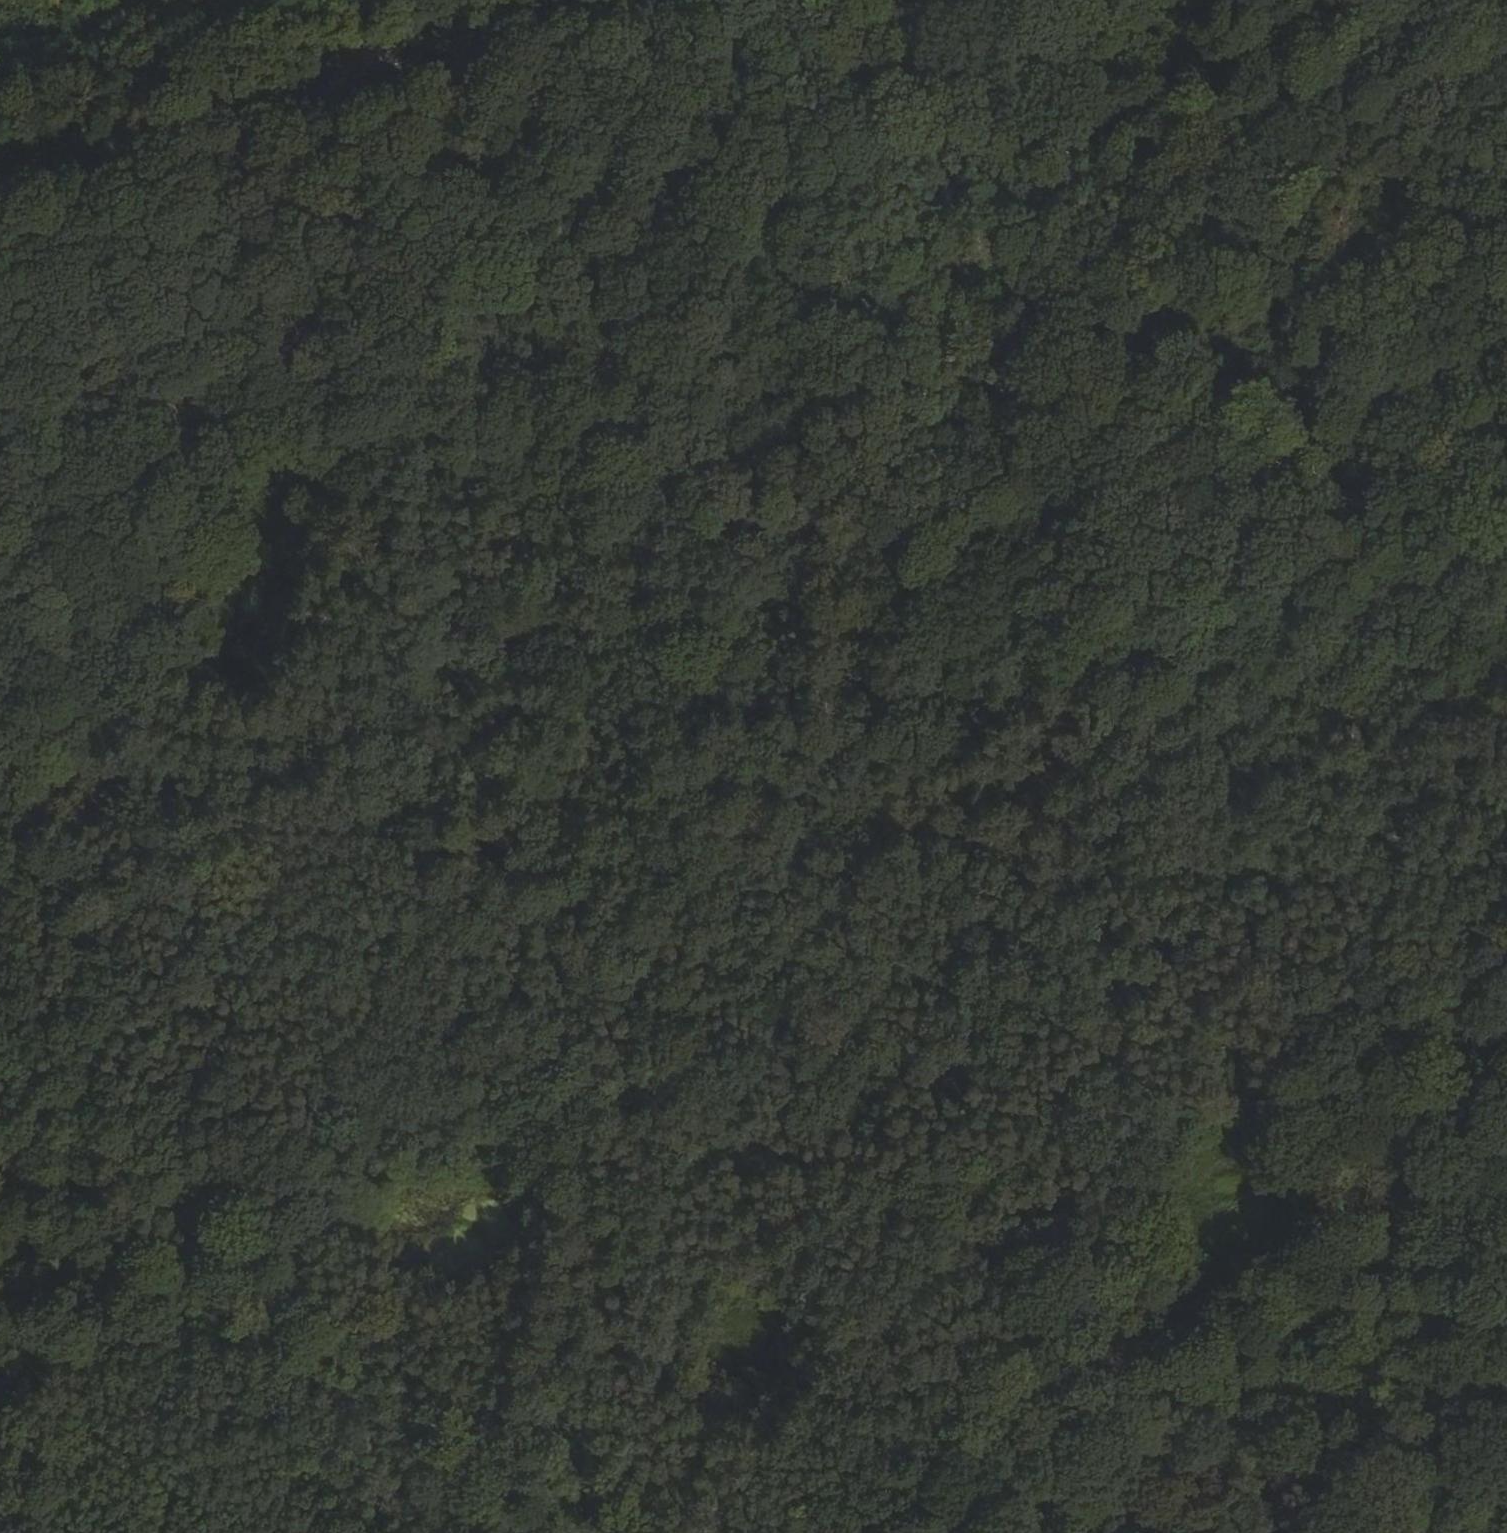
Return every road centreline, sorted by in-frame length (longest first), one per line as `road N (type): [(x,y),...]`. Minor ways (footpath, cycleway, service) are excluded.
road 1 (track): [(0,772),(1506,804)]
road 2 (tertiary): [(0,161),(136,132),(592,0)]
road 3 (track): [(0,53),(80,49),(250,0)]

